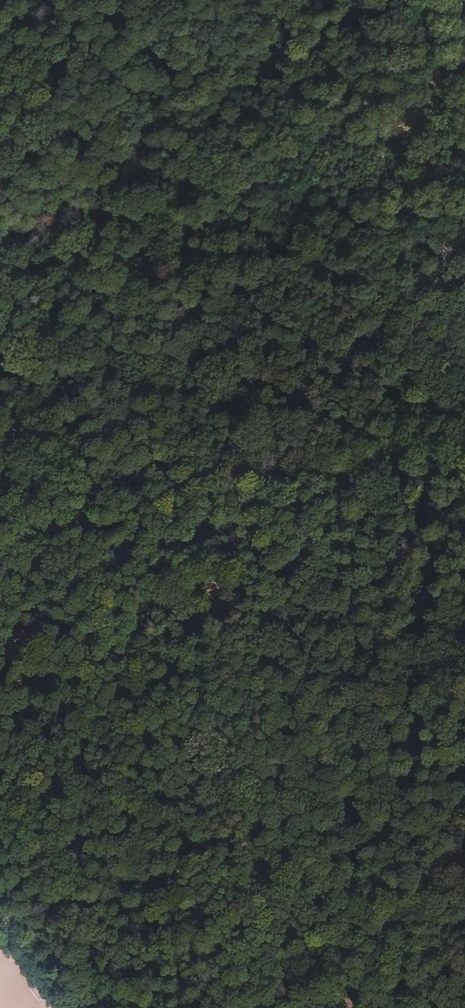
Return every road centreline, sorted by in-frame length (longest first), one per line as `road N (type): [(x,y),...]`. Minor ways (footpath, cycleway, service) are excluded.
road 1 (track): [(260,0),(361,111),(464,448)]
road 2 (track): [(199,627),(220,780),(254,857),(357,1007)]
road 3 (track): [(161,1007),(138,659)]
road 4 (track): [(133,490),(464,464)]
road 5 (track): [(138,659),(199,627),(223,569),(292,479)]
road 6 (track): [(415,0),(464,220)]
road 7 (track): [(138,659),(133,490)]
road 8 (track): [(0,498),(133,490)]

